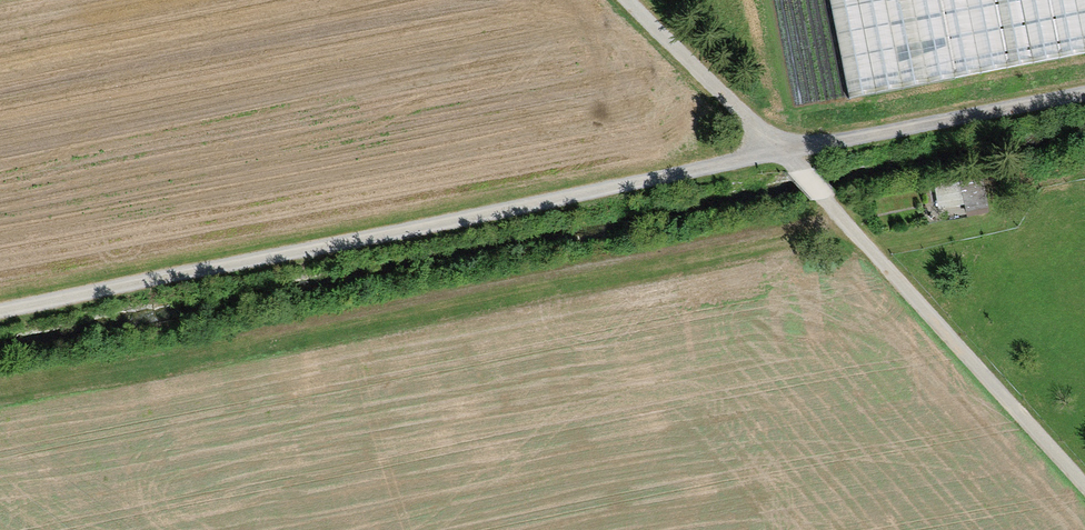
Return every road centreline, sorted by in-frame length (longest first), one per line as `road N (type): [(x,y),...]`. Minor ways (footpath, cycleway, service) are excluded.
road 1 (track): [(0,306),(786,150)]
road 2 (track): [(265,325),(838,211)]
road 3 (track): [(838,211),(1084,483)]
road 4 (track): [(786,150),(1084,88)]
road 5 (track): [(630,0),(786,150)]

